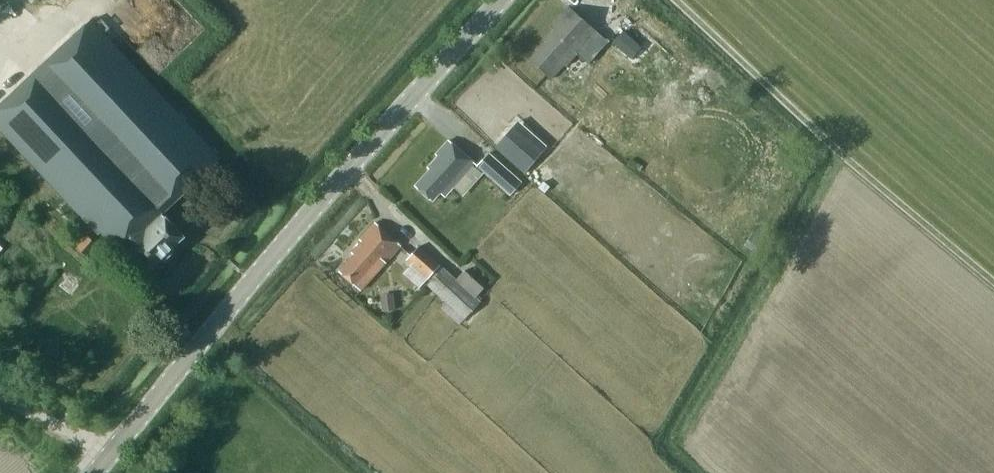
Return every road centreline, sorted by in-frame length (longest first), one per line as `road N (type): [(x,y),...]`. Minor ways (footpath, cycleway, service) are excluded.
road 1 (tertiary): [(95,472),(369,138),(496,0)]
road 2 (track): [(676,0),(993,282)]

